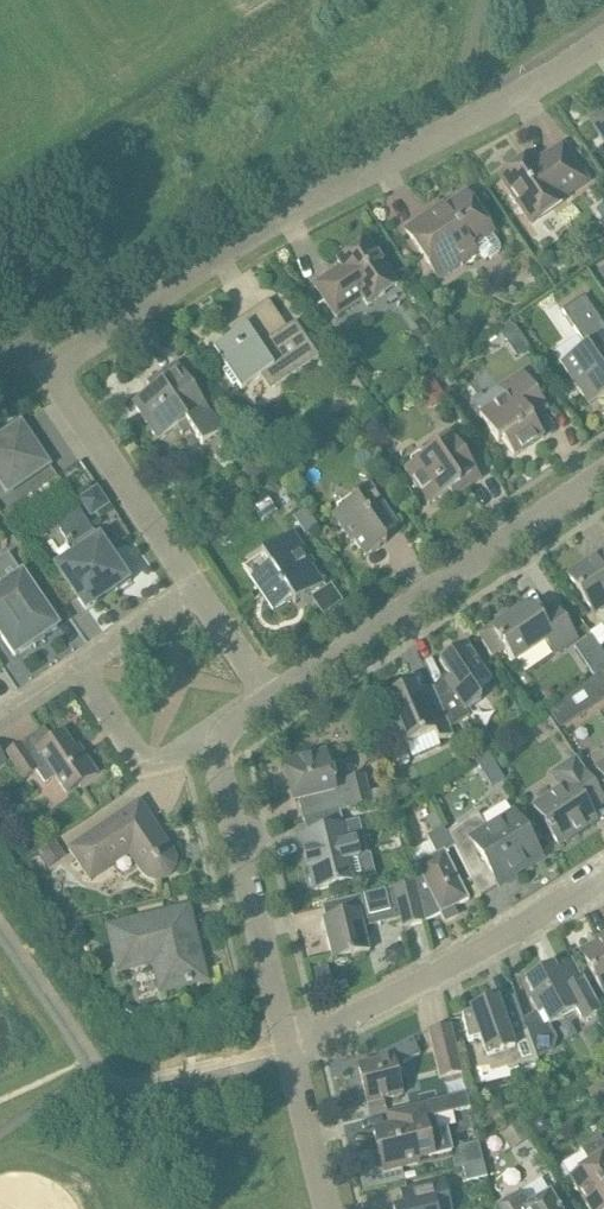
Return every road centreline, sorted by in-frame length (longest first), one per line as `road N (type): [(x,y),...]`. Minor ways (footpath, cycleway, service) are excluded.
road 1 (residential): [(195,587),(59,391),(57,370),(67,353),(270,217),(495,109),(603,38)]
road 2 (residential): [(272,694),(603,472)]
road 3 (residential): [(284,1046),(603,876)]
road 4 (residential): [(284,1046),(214,735)]
road 5 (residential): [(73,667),(128,755),(146,766),(214,735)]
road 6 (residential): [(323,1208),(284,1046)]
road 7 (residential): [(73,667),(195,587)]
road 8 (residential): [(272,694),(195,587)]

